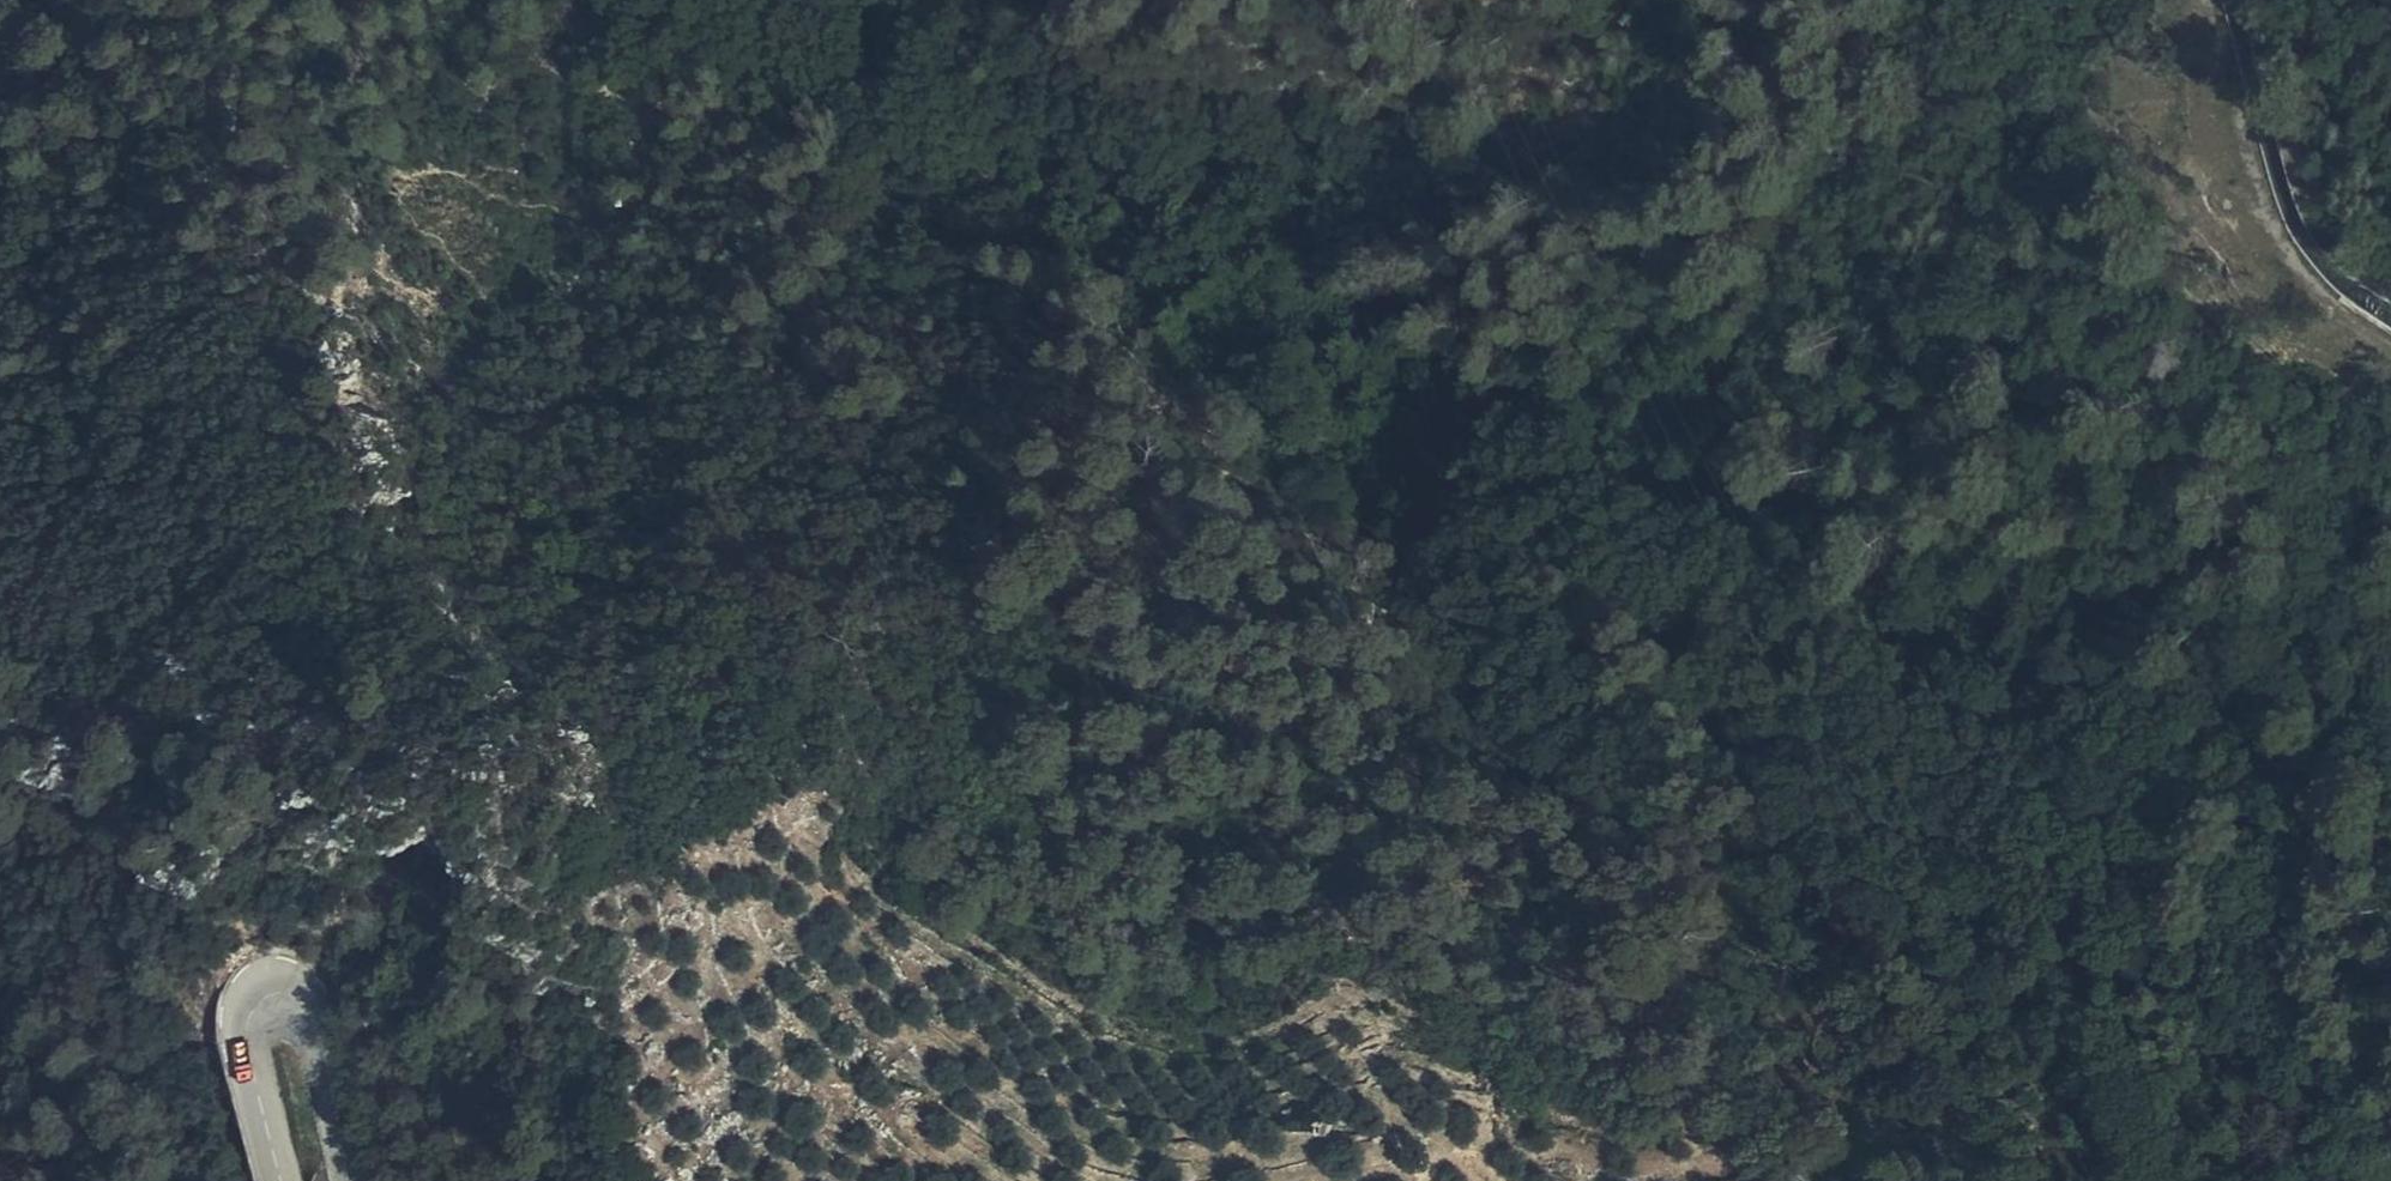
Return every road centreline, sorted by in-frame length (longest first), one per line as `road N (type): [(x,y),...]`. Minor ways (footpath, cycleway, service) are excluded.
road 1 (tertiary): [(355,1180),(311,1007),(274,992),(250,1012),(252,1053),(286,1180)]
road 2 (track): [(2390,340),(2279,250),(2208,0)]

